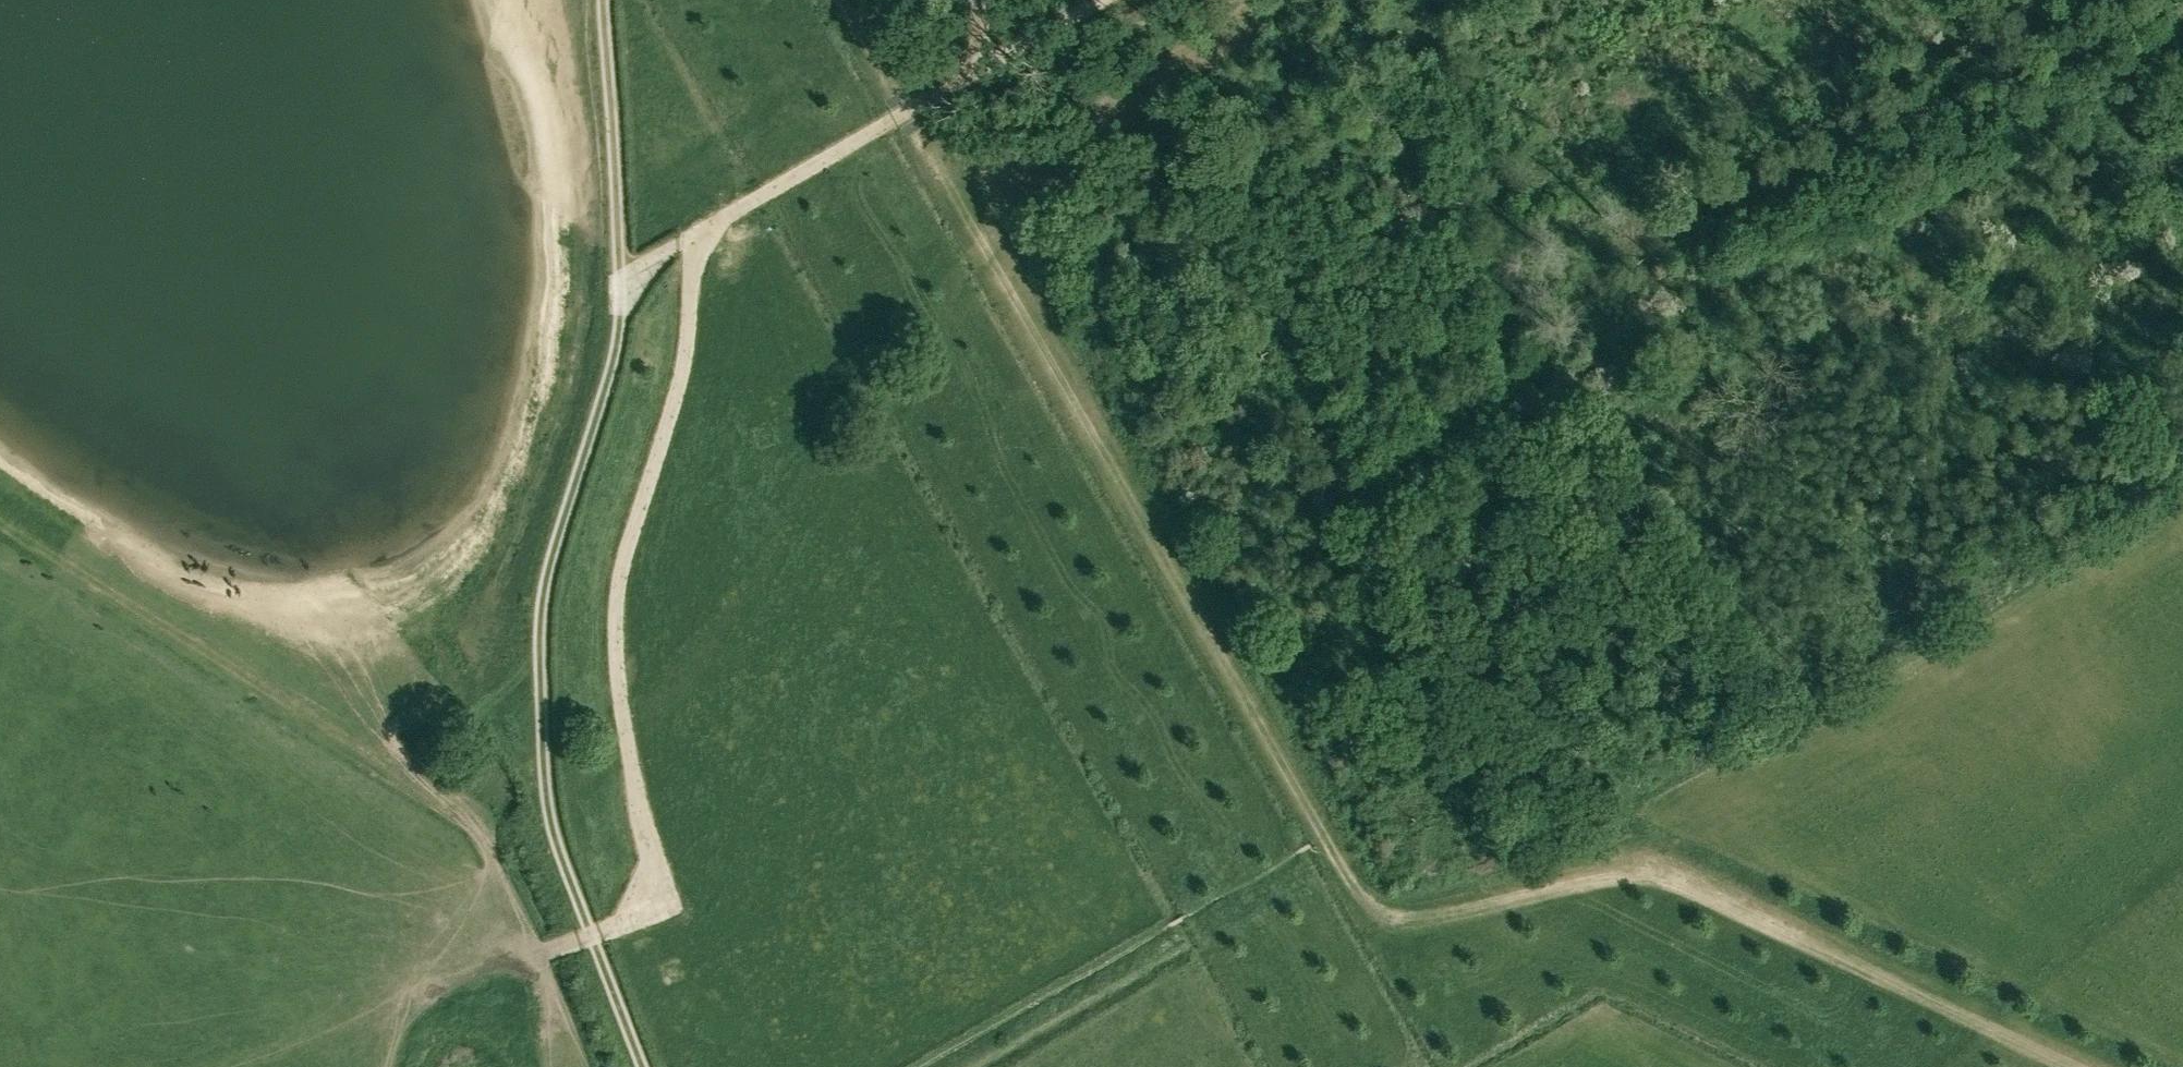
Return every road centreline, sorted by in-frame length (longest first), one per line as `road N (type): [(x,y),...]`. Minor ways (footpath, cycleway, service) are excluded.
road 1 (track): [(643,1066),(561,856),(540,721),(543,583),(605,391),(620,313),(606,0)]
road 2 (track): [(621,281),(965,76),(977,50),(978,0)]
road 3 (track): [(965,76),(1105,0)]

